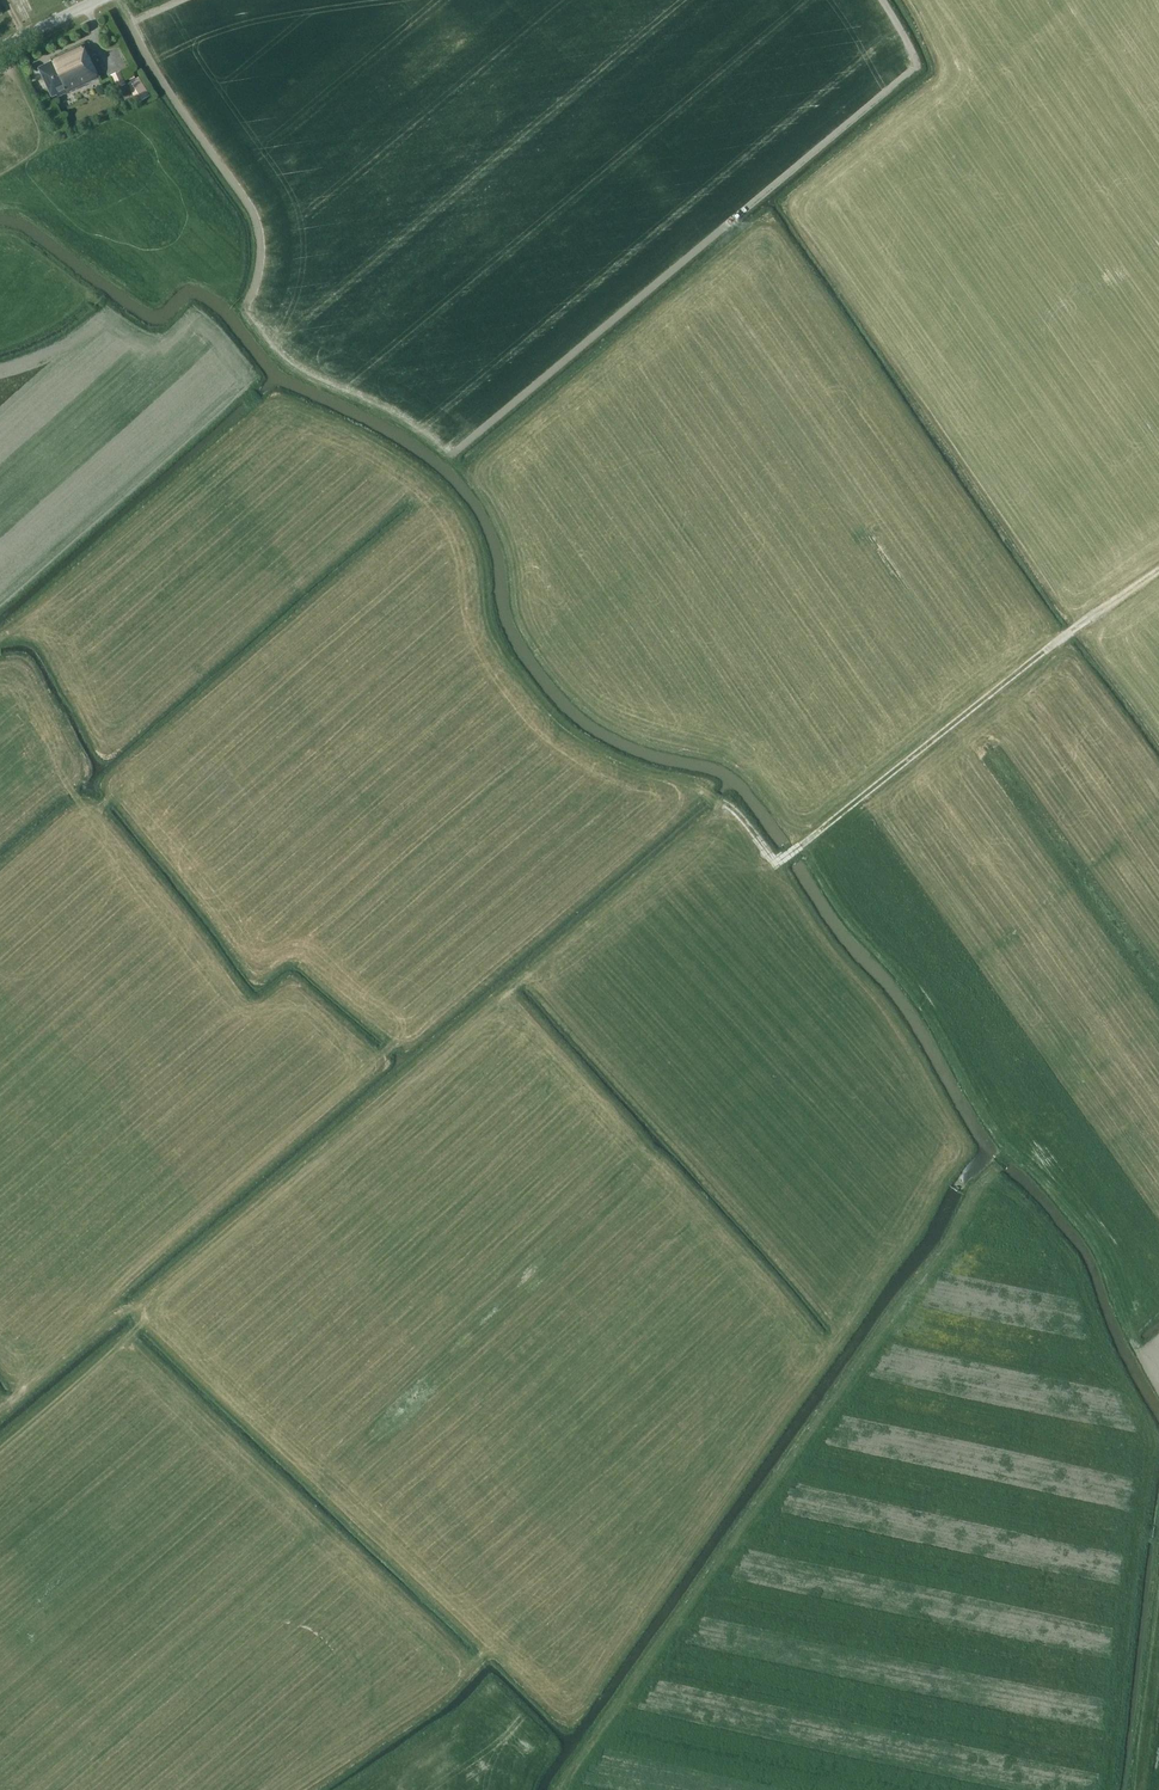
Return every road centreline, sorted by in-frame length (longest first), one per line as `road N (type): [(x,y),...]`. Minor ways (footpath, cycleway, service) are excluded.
road 1 (track): [(1158,570),(775,862),(733,807),(700,790)]

